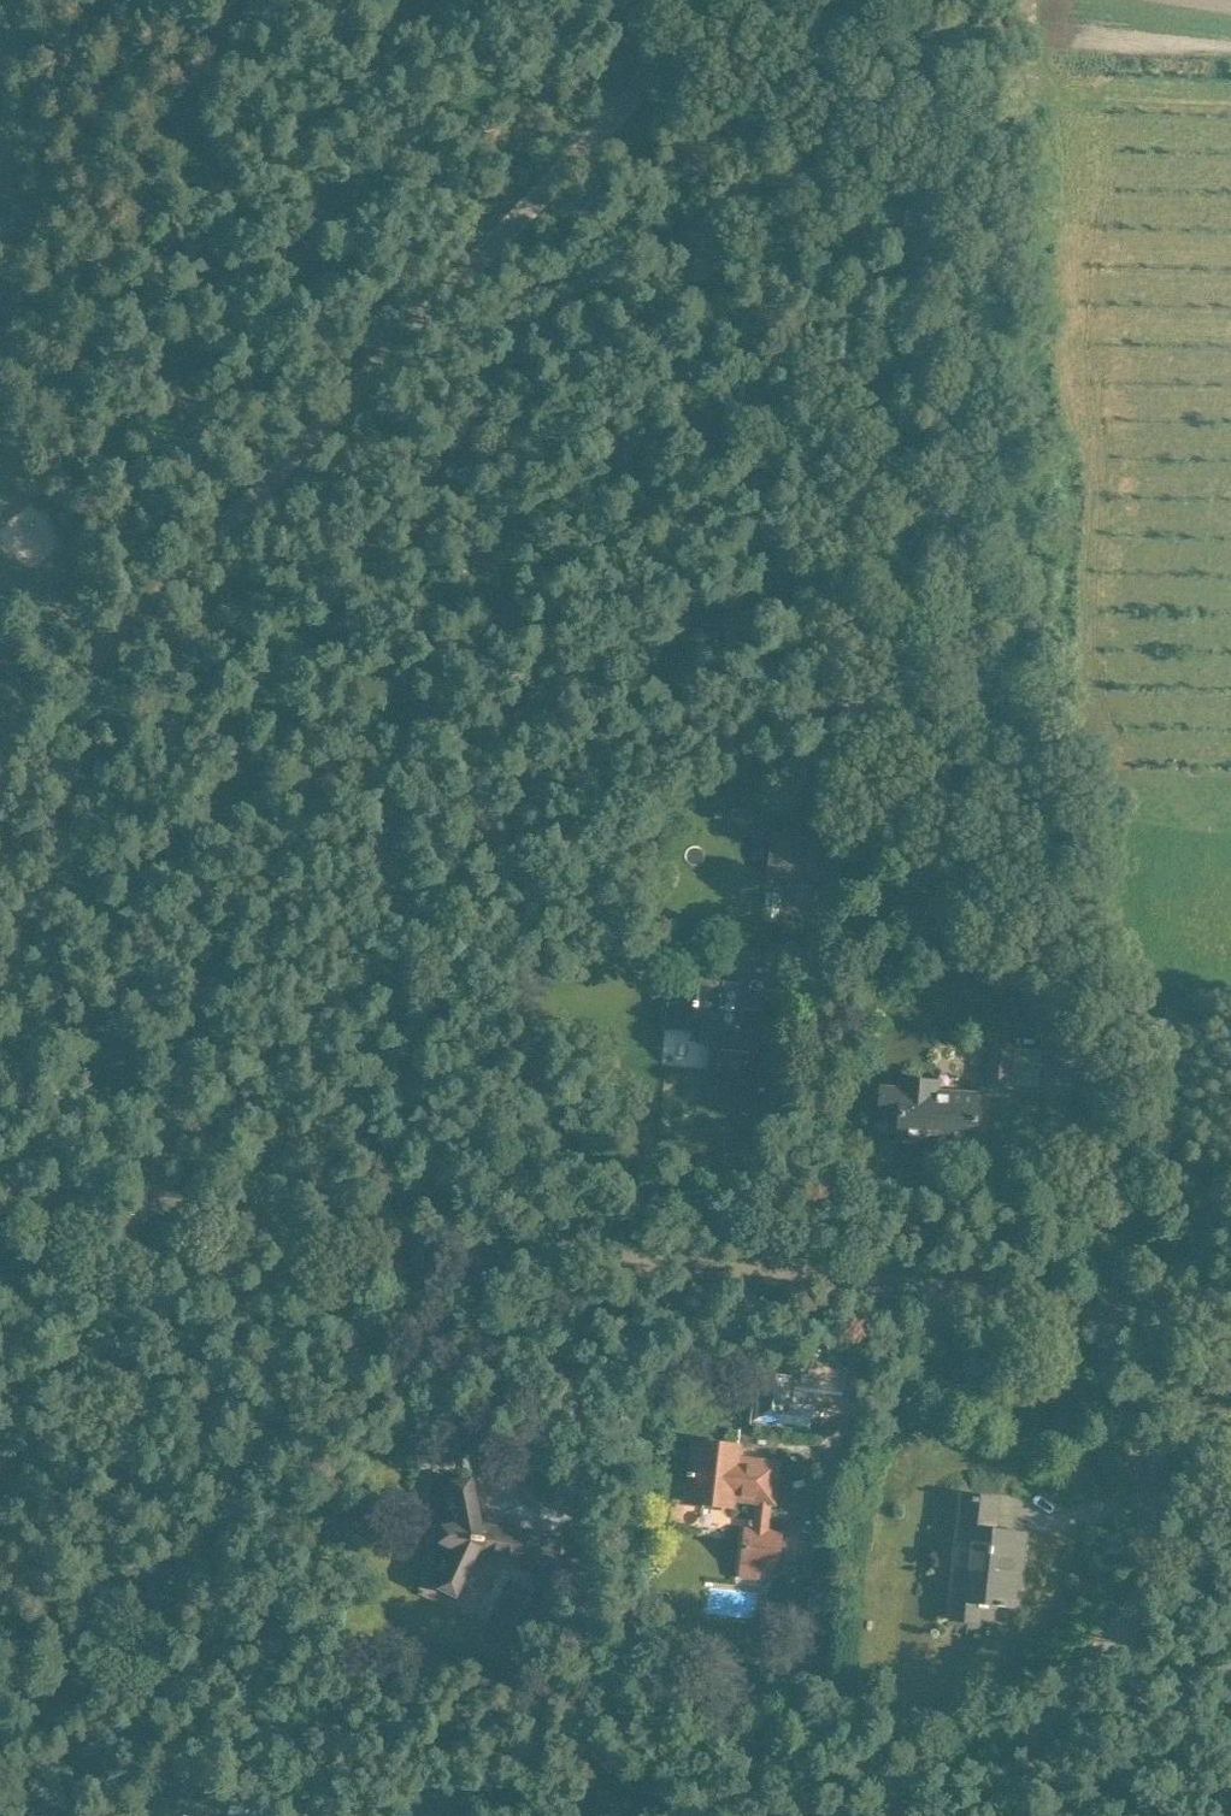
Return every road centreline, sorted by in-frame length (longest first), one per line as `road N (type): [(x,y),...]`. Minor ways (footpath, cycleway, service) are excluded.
road 1 (unclassified): [(0,745),(39,691),(119,635),(228,525),(601,125),(653,51),(655,0)]
road 2 (unclassified): [(1100,1301),(428,1235)]
road 3 (unclassified): [(1085,1670),(1144,1588),(1161,1547),(1100,1301)]
road 4 (unclassified): [(996,1815),(1021,1759),(1077,1680)]
road 5 (unclassified): [(1230,1292),(1100,1301)]

